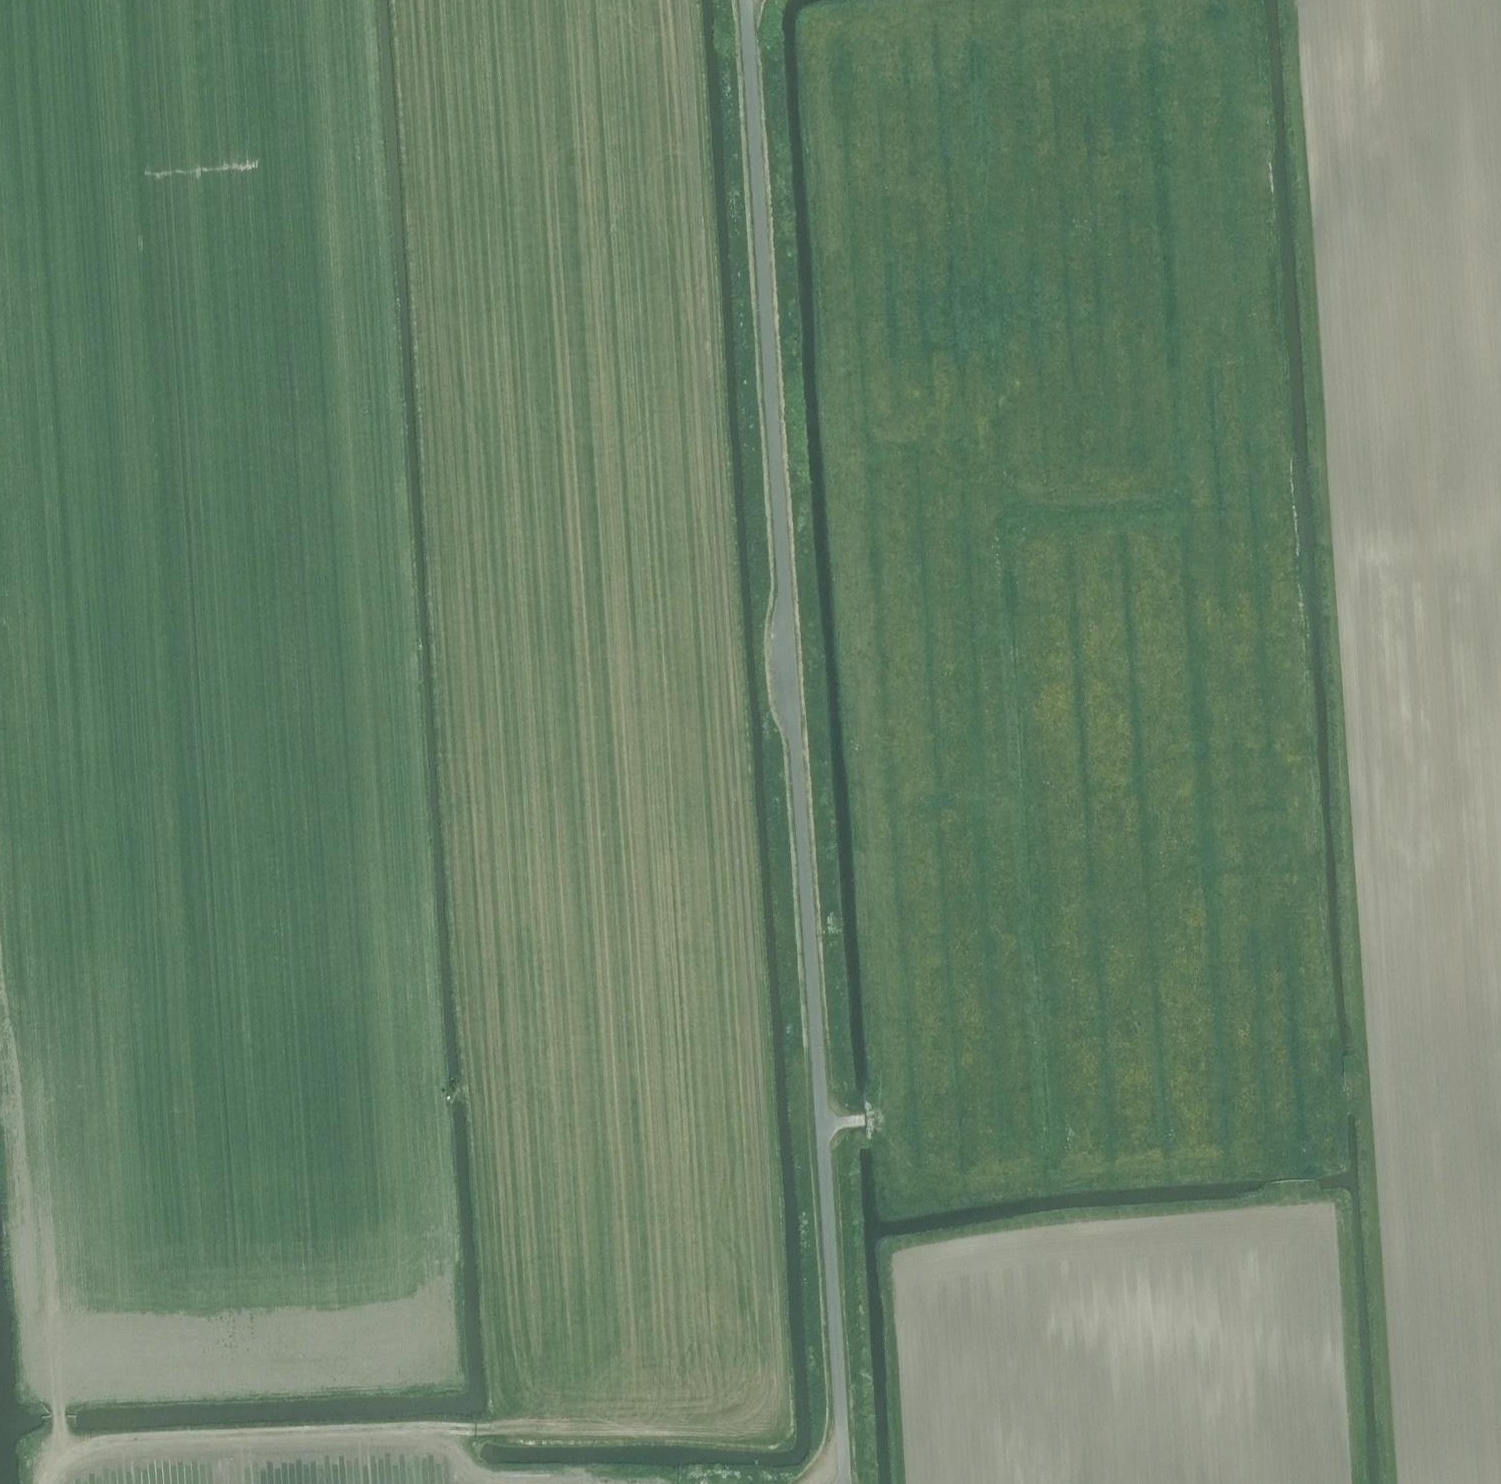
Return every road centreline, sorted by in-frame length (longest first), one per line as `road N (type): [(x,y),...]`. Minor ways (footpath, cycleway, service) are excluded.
road 1 (track): [(34,1483),(71,1445),(395,1424),(469,1428)]

